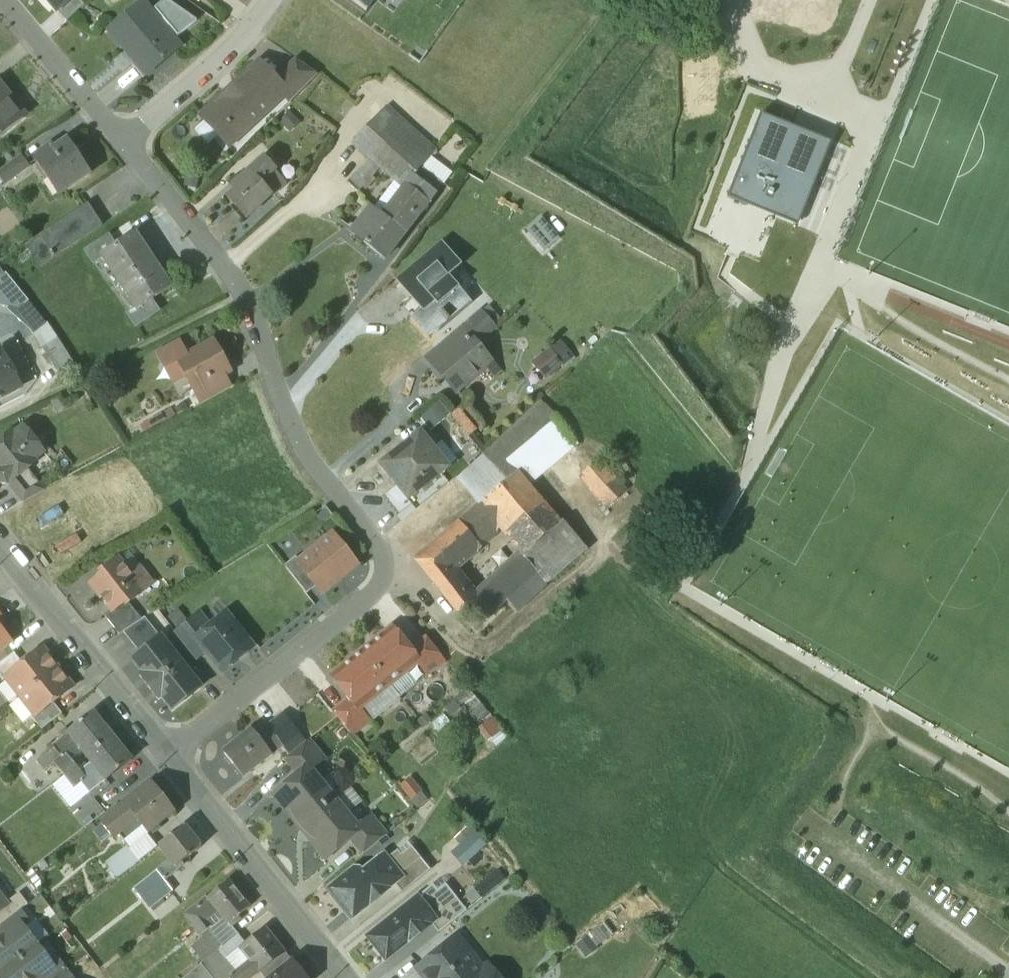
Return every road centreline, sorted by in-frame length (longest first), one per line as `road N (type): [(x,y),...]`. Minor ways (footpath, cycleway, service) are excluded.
road 1 (residential): [(127,150),(241,297),(301,441),(392,573),(161,754)]
road 2 (residential): [(340,977),(161,754)]
road 3 (residential): [(161,754),(0,546)]
road 4 (residential): [(127,150),(242,45),(275,0)]
road 5 (residential): [(0,0),(127,150)]

